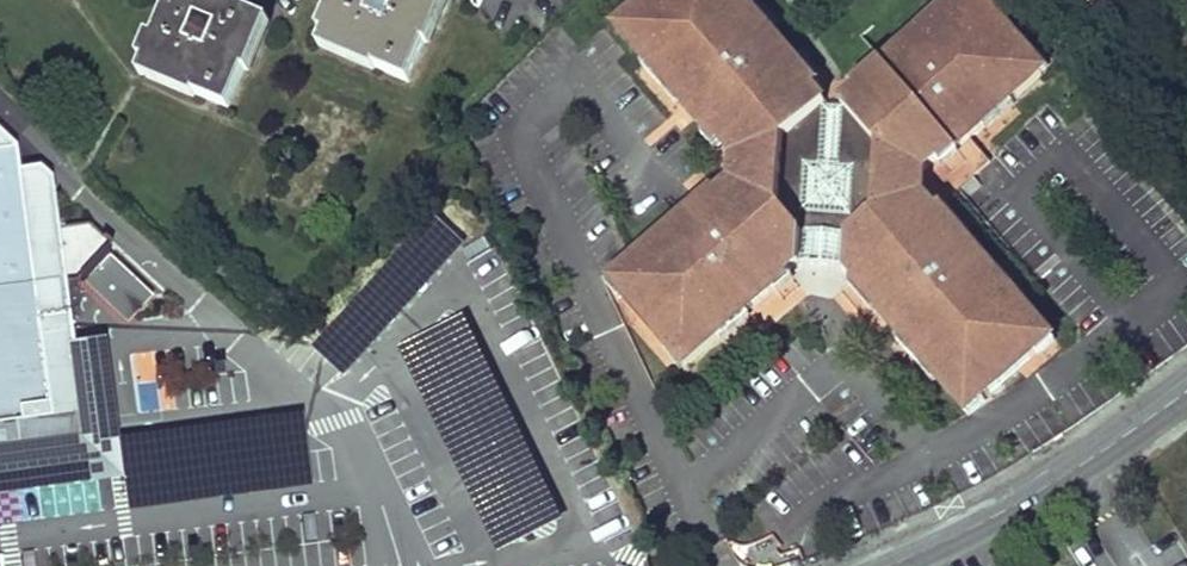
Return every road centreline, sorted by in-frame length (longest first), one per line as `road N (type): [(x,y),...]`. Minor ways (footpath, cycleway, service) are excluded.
road 1 (residential): [(688,490),(522,150),(523,128),(558,97),(590,99),(666,189)]
road 2 (residential): [(868,565),(1007,504),(1186,384)]
road 3 (residential): [(688,490),(839,365),(866,375),(924,451)]
road 4 (residential): [(1130,323),(1168,289),(1168,260),(1070,155),(1048,156),(1032,171),(1034,211)]
road 5 (residential): [(924,451),(1011,407),(1130,323)]
road 6 (residential): [(790,522),(924,451)]
road 7 (residential): [(1034,211),(1130,323)]

